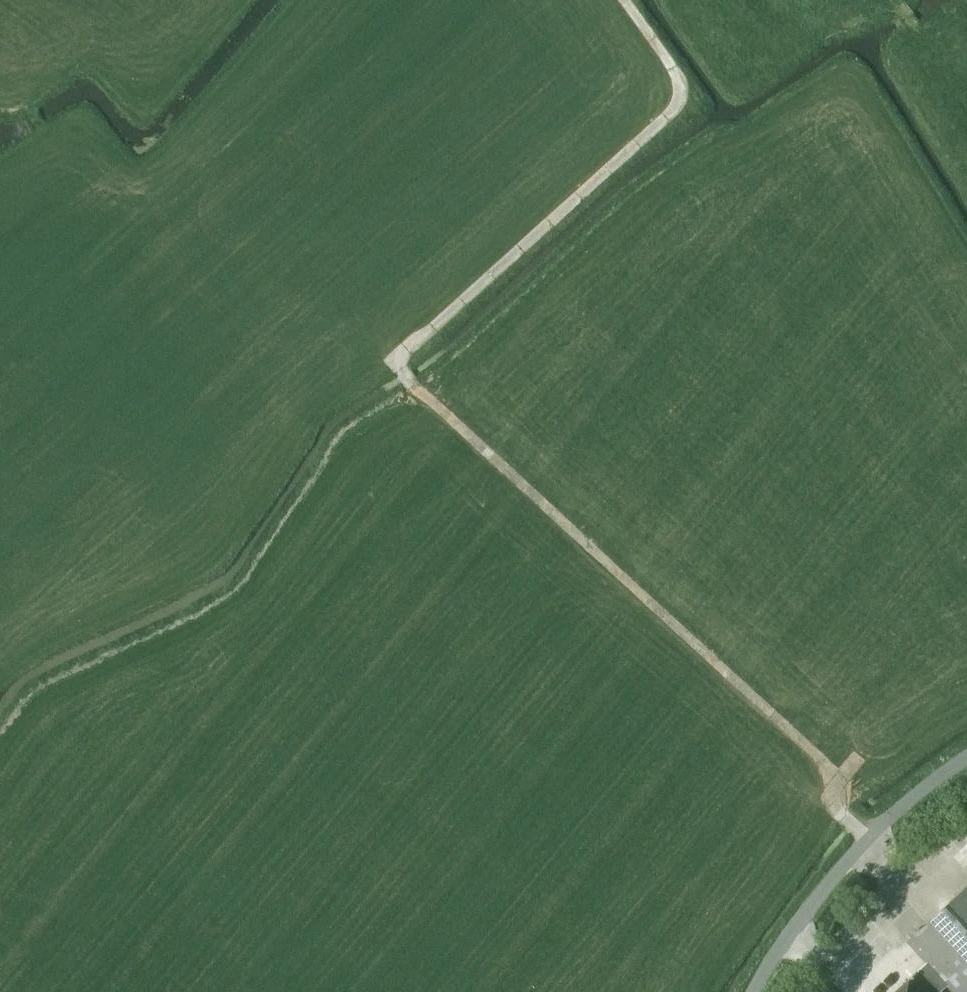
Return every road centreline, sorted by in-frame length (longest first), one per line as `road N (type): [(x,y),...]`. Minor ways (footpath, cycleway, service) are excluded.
road 1 (unclassified): [(752,991),(868,839),(966,761)]

